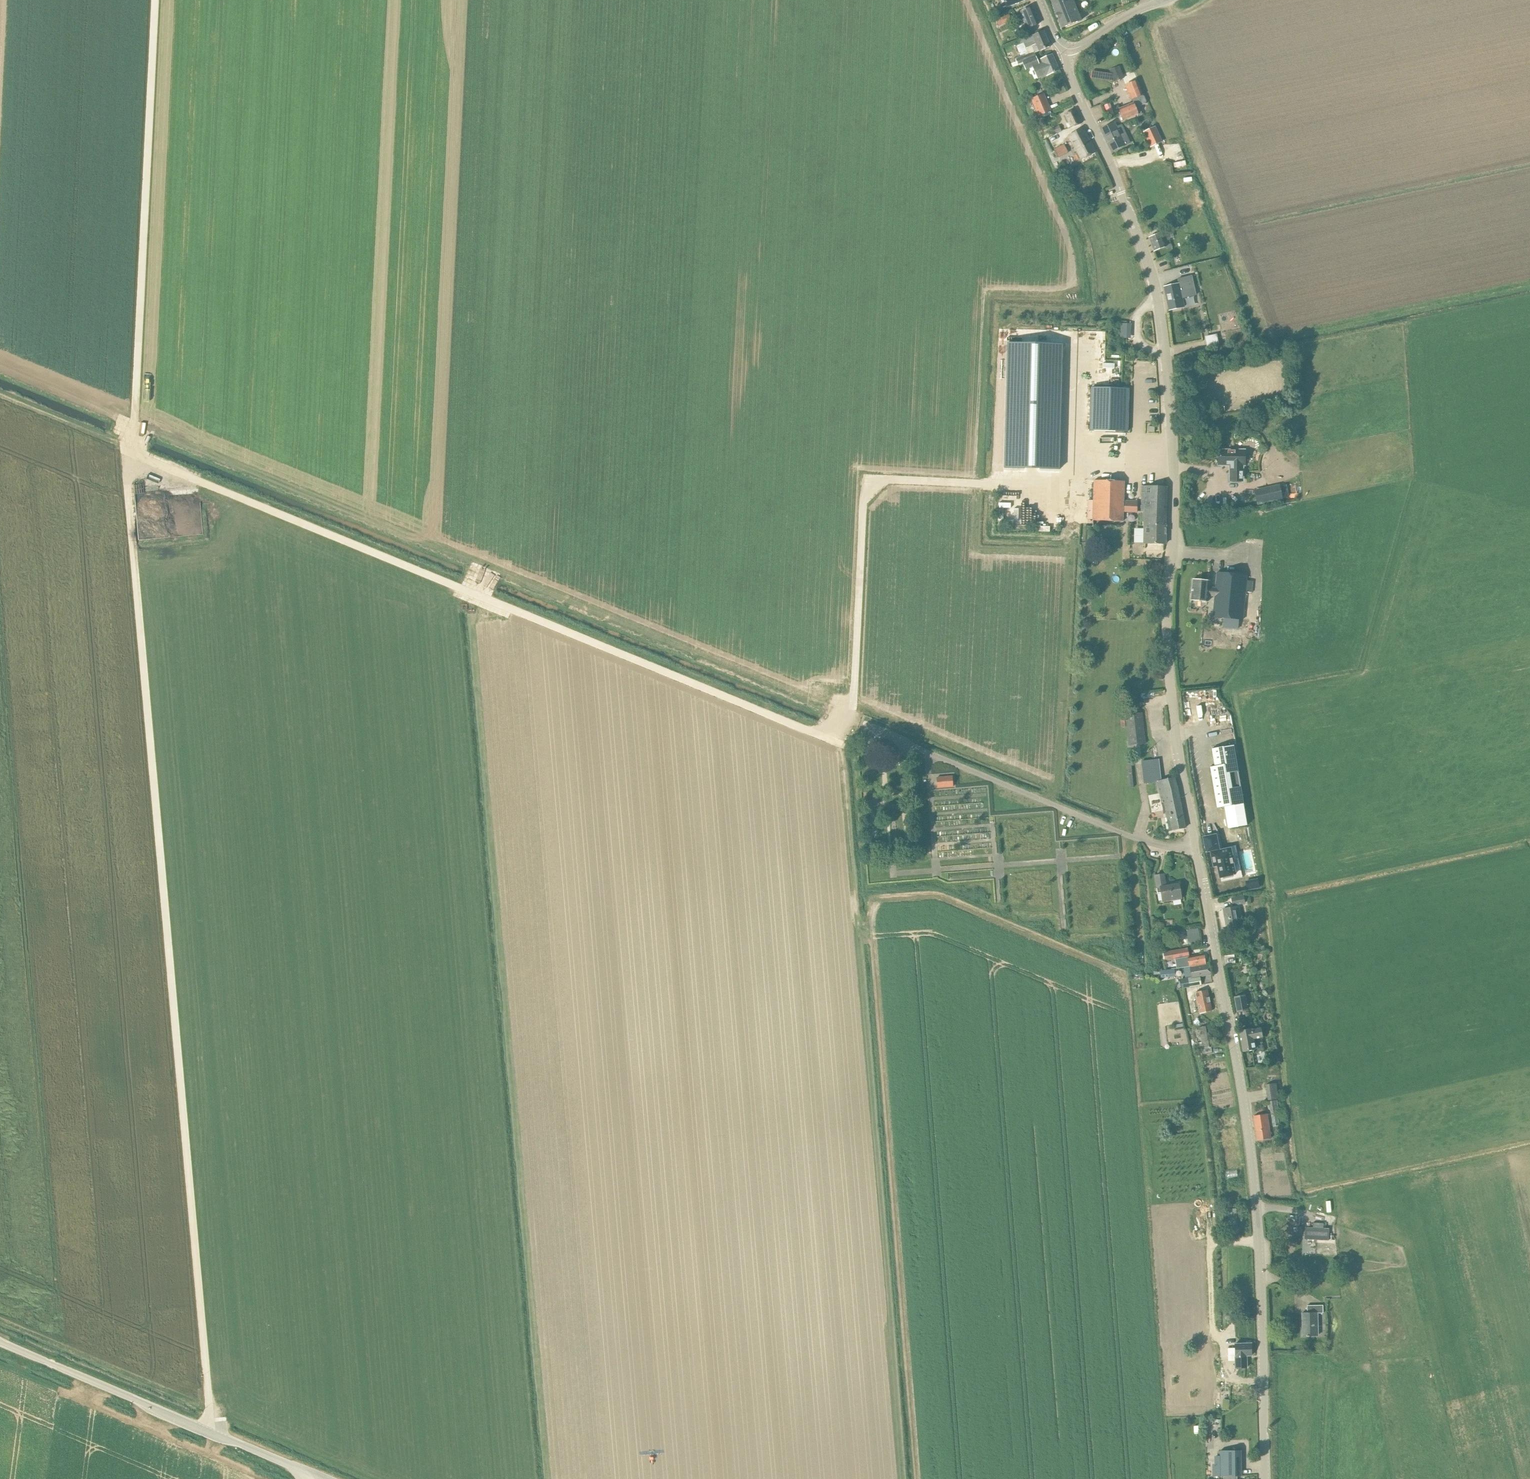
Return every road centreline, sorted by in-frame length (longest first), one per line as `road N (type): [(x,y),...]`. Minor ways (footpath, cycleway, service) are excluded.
road 1 (tertiary): [(1264,1478),(1257,1187),(1165,636),(1177,483),(1161,309),(1122,193),(1071,82),(1066,49)]
road 2 (unclassified): [(326,1478),(0,1338)]

